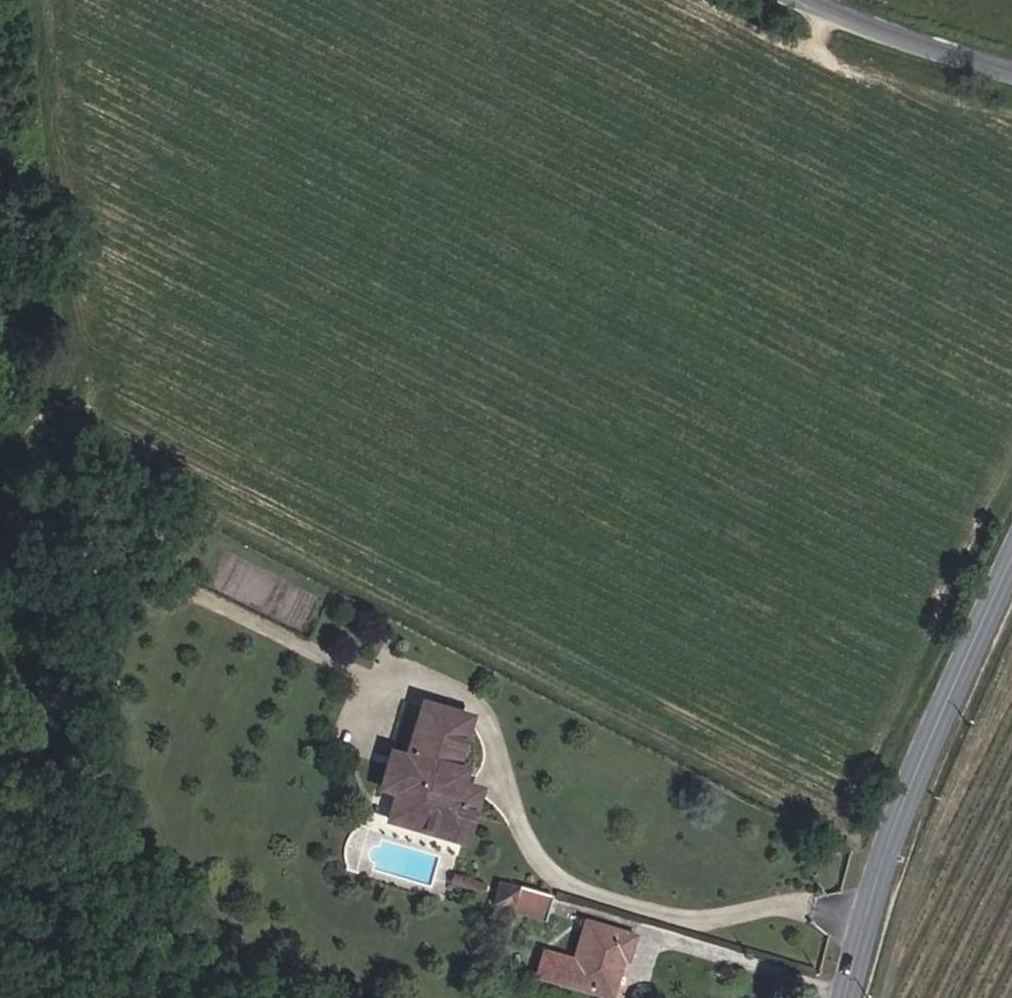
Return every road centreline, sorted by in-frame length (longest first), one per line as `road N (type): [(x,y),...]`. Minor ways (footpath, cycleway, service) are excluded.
road 1 (secondary): [(1011,556),(897,827),(844,997)]
road 2 (residential): [(1011,72),(809,0)]

